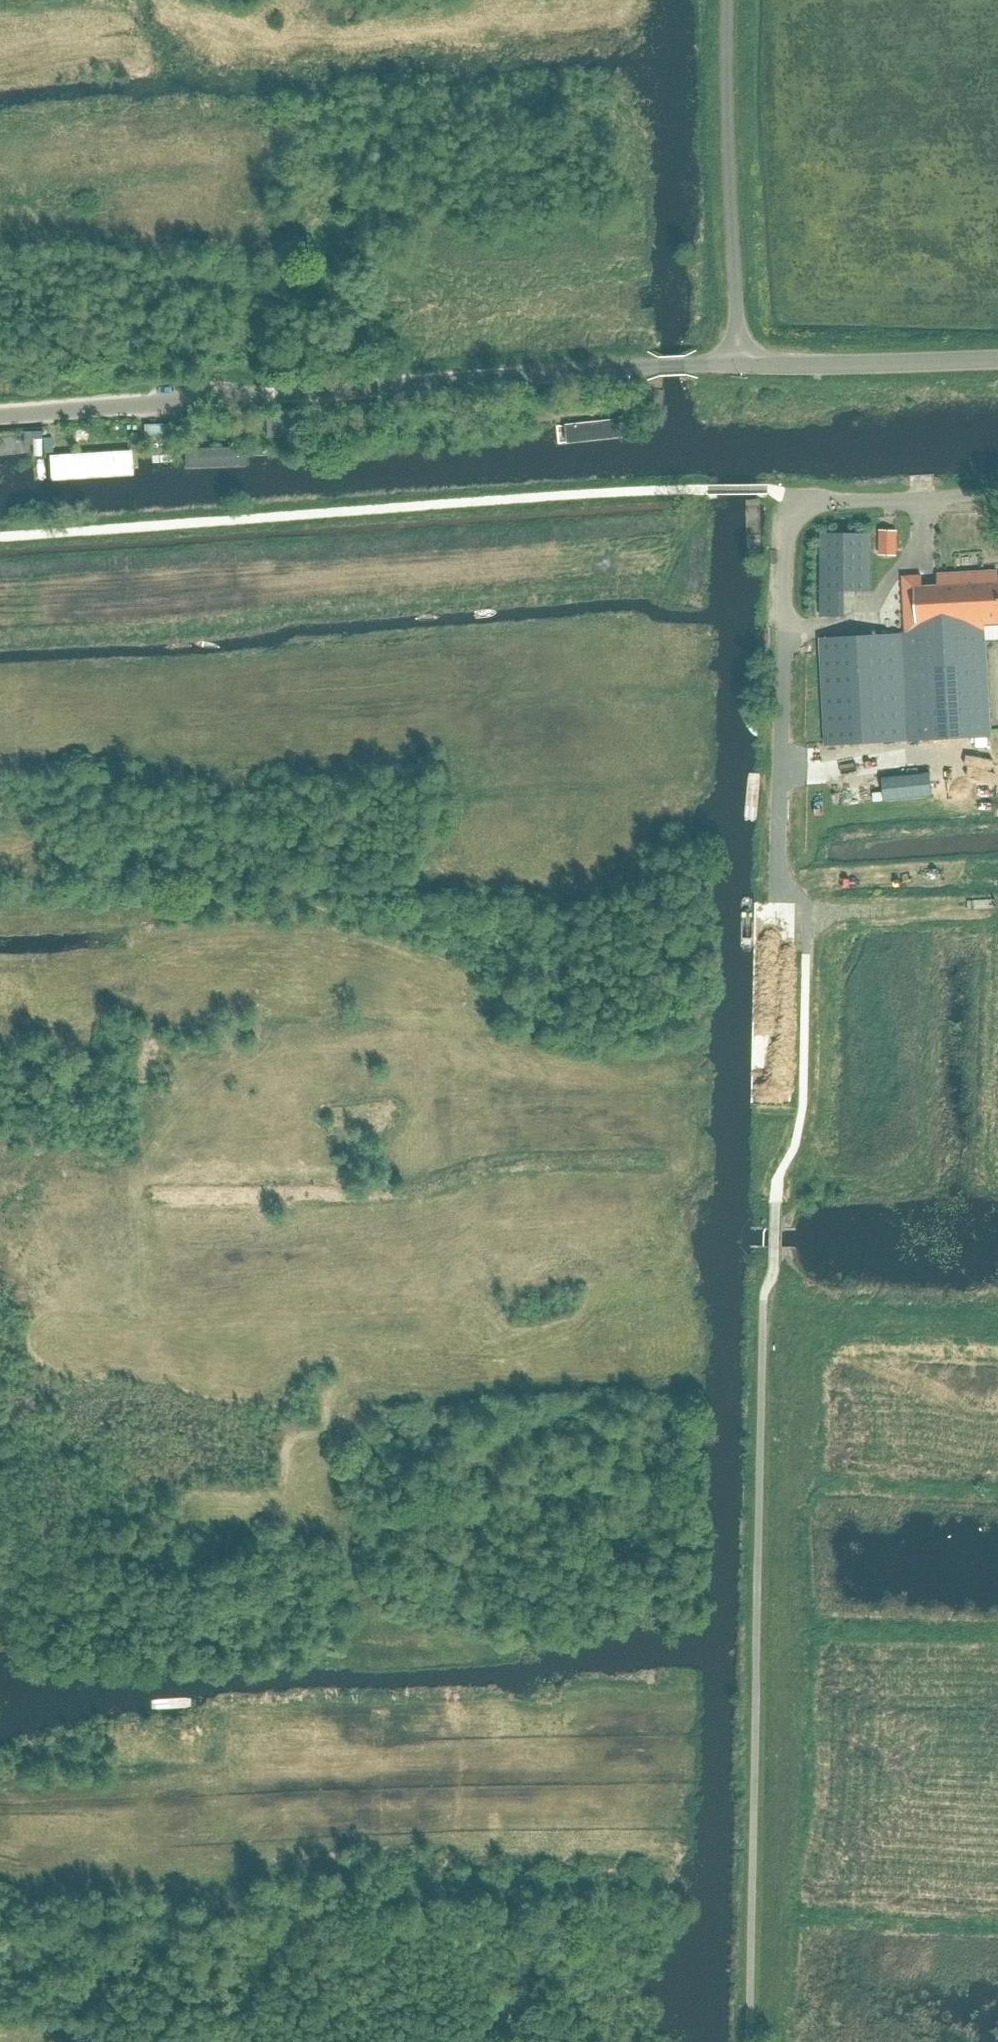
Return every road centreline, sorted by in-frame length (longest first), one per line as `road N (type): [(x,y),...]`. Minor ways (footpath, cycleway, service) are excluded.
road 1 (unclassified): [(733,364),(0,410)]
road 2 (unclassified): [(727,0),(733,364)]
road 3 (unclassified): [(783,632),(788,497),(997,497)]
road 4 (unclassified): [(733,364),(997,359)]
road 5 (track): [(774,1099),(775,892)]

